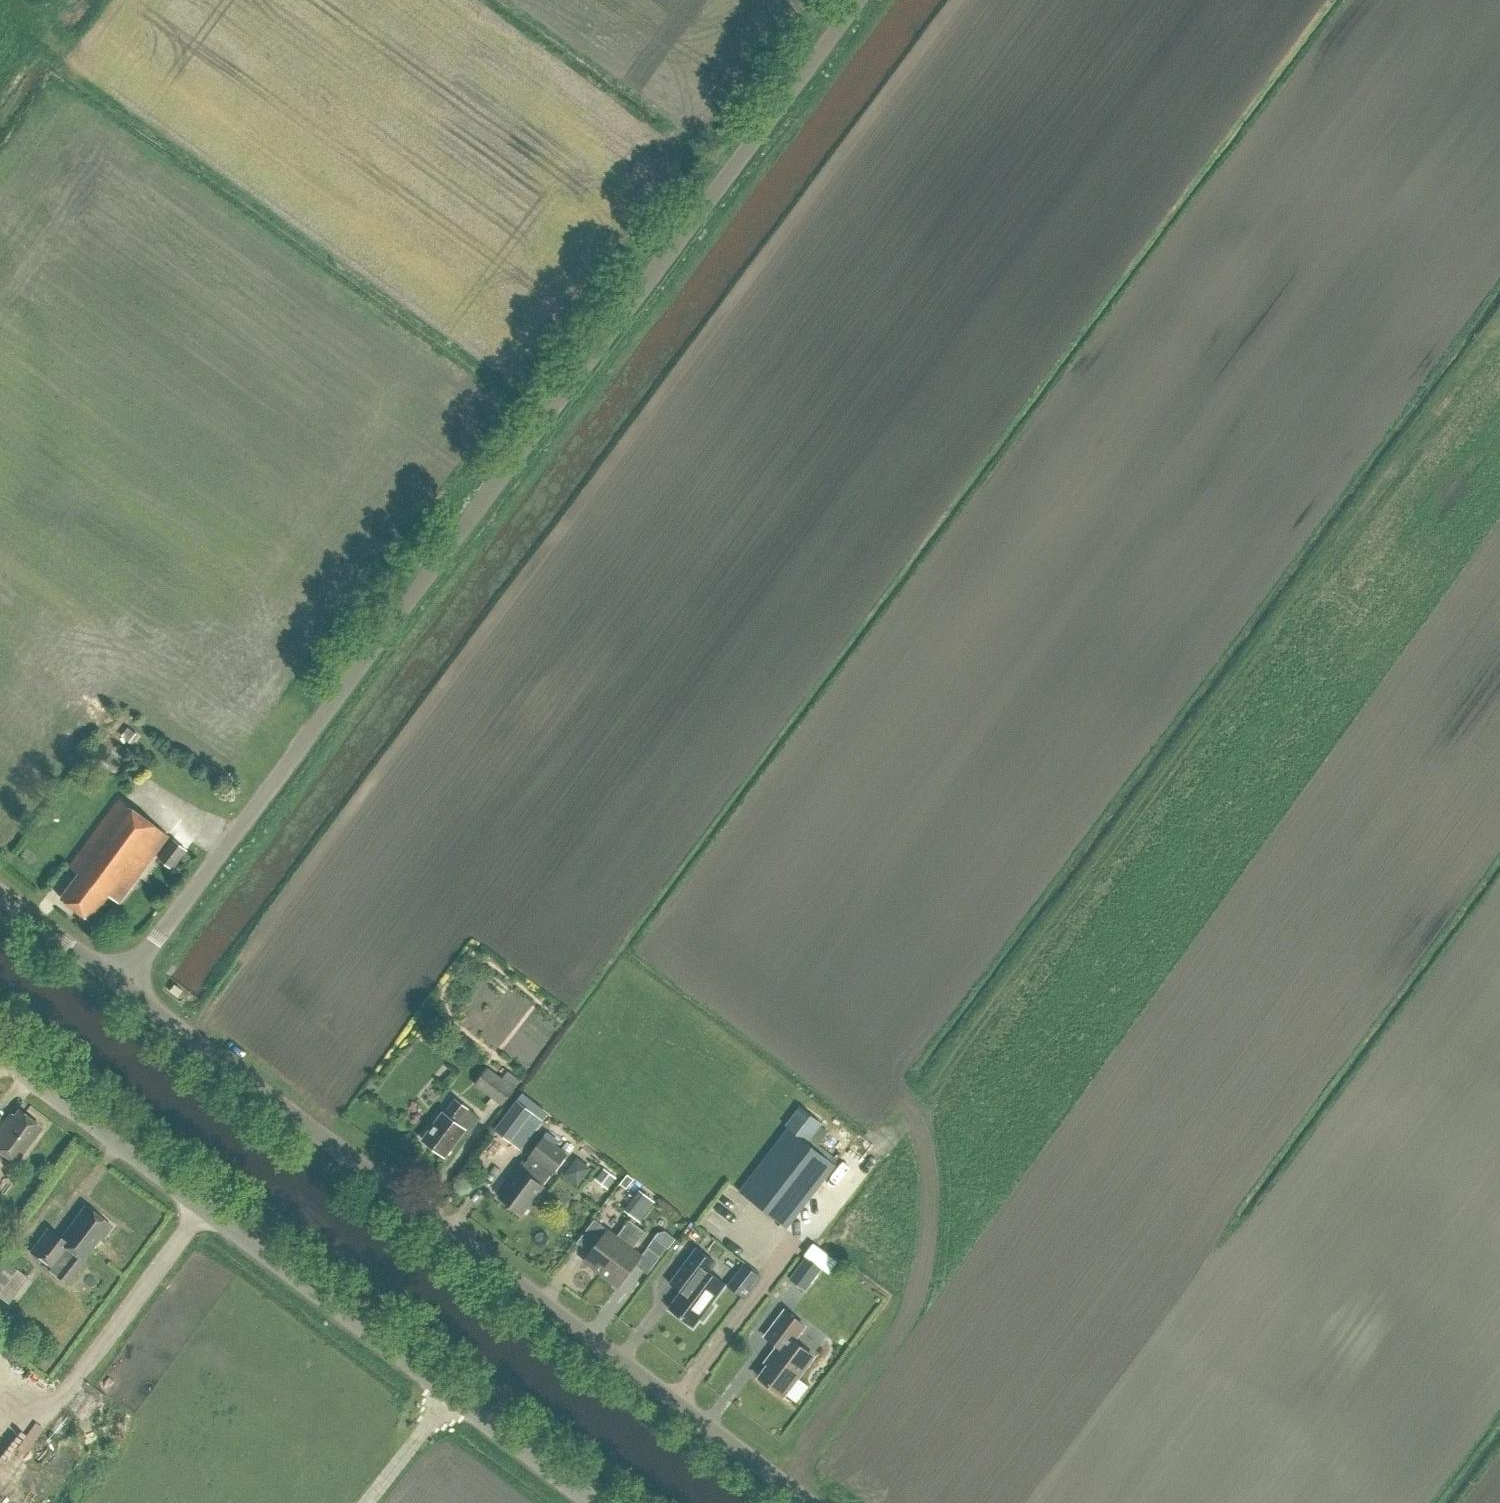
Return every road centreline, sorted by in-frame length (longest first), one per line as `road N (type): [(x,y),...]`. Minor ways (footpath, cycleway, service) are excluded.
road 1 (unclassified): [(122,987),(858,0)]
road 2 (unclassified): [(813,1502),(122,987)]
road 3 (tertiary): [(596,1502),(0,1051)]
road 4 (unclassified): [(122,987),(0,894)]

